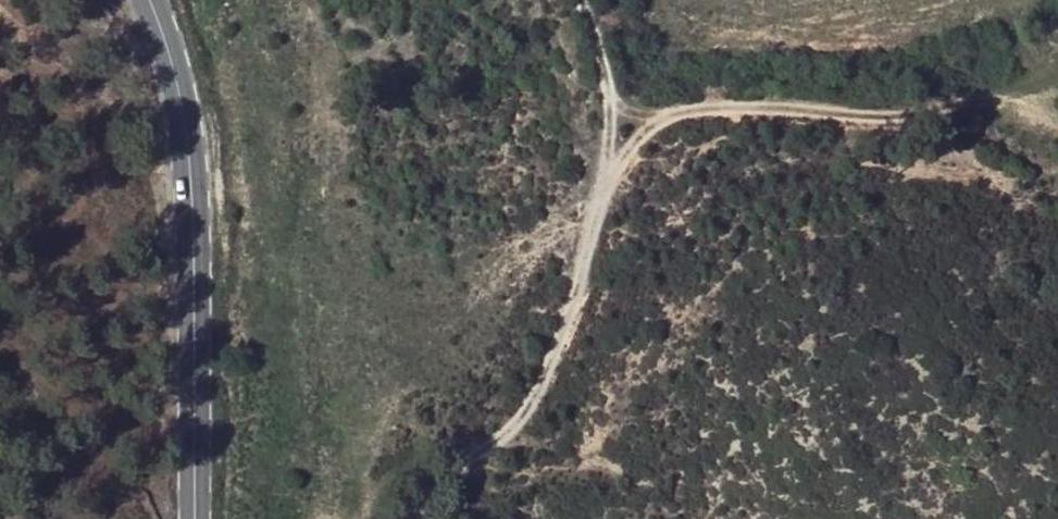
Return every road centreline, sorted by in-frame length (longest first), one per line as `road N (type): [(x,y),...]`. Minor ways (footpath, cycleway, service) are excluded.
road 1 (track): [(410,518),(431,485),(514,429),(550,365),(607,189),(610,95),(582,0)]
road 2 (secondary): [(146,0),(184,125),(197,518)]
road 3 (track): [(607,189),(651,124),(695,108),(881,119),(984,103),(1057,121)]

